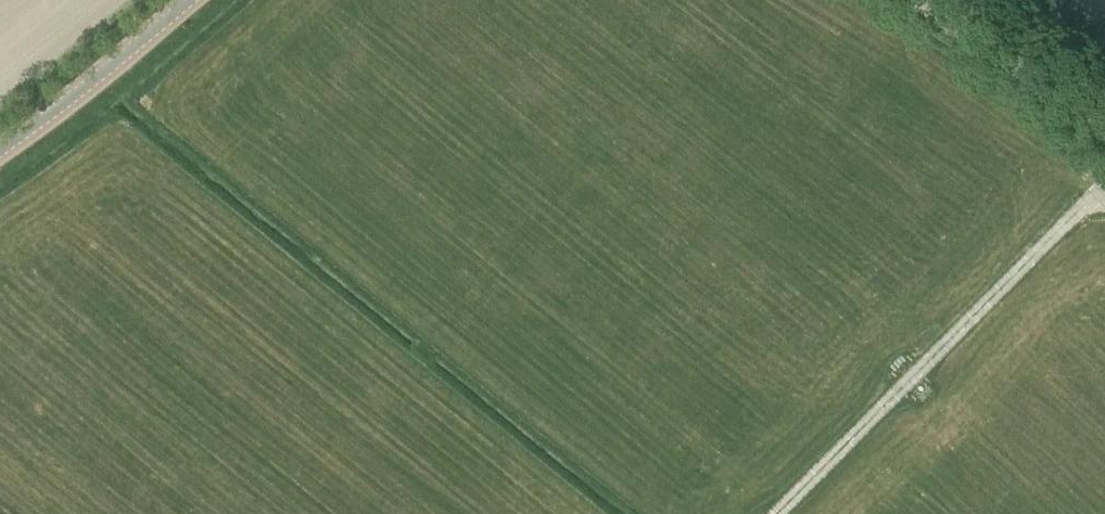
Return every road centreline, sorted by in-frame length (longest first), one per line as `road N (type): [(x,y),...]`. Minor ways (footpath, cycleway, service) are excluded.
road 1 (tertiary): [(0,155),(198,0)]
road 2 (tertiary): [(1104,131),(915,0)]

